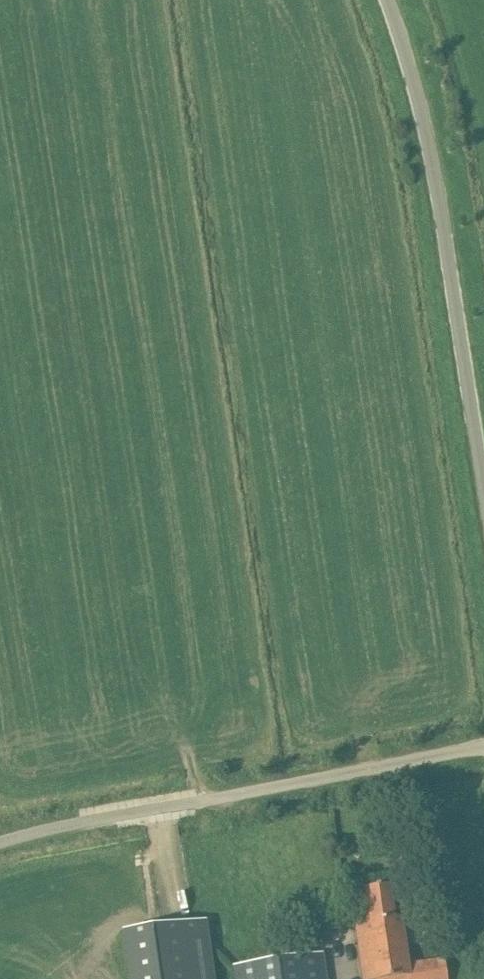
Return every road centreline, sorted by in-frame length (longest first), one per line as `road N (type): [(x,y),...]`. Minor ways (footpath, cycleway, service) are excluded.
road 1 (unclassified): [(483,495),(425,113),(391,0)]
road 2 (unclassified): [(483,746),(236,792),(0,849)]

